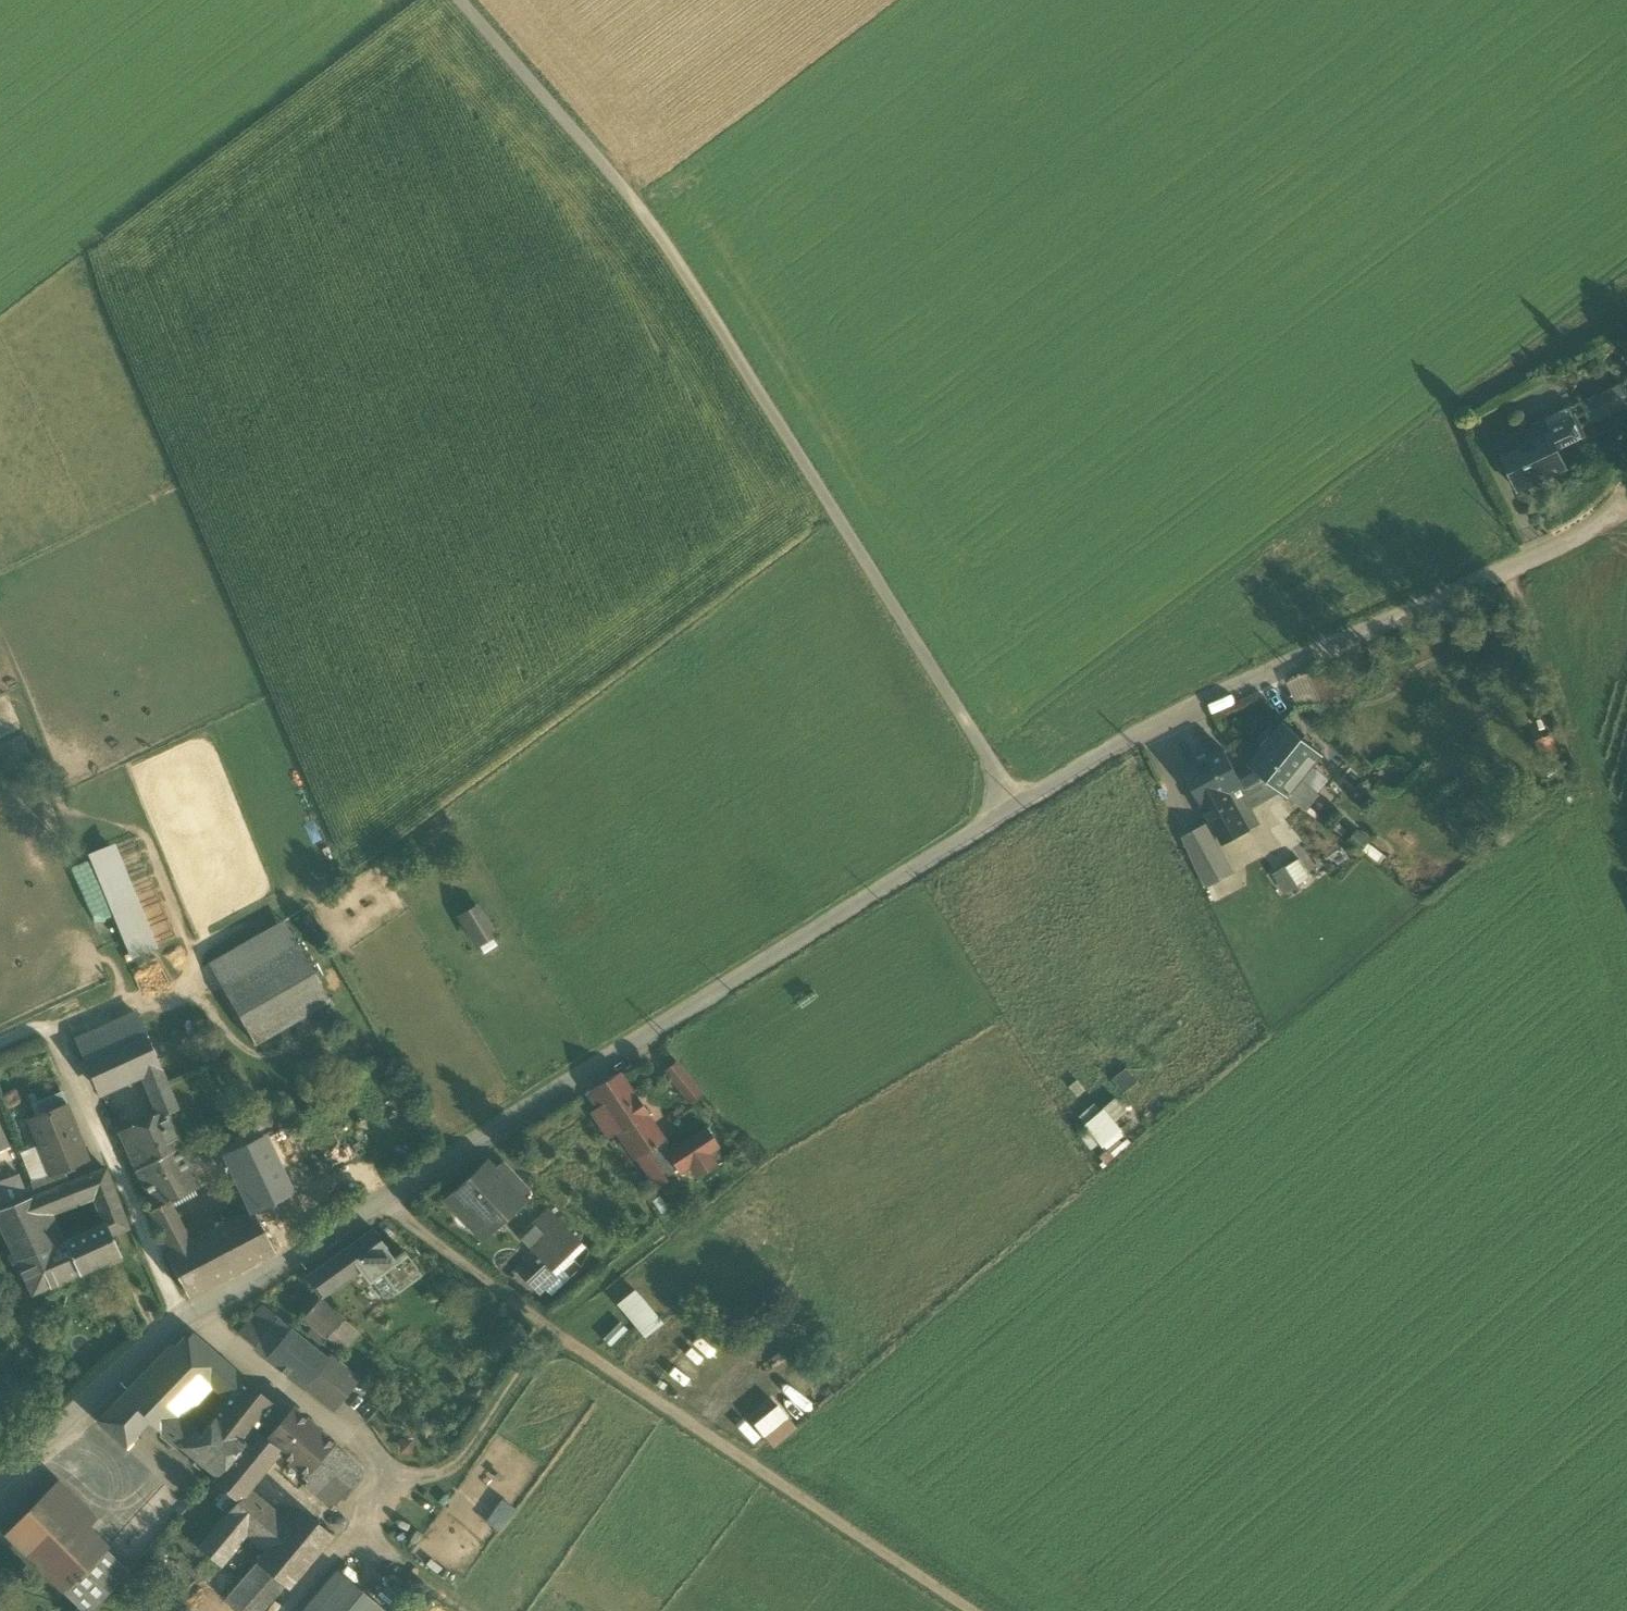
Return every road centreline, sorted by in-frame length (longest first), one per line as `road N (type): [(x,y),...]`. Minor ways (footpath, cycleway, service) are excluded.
road 1 (residential): [(1601,520),(1135,737),(1018,805),(183,1317),(0,1485)]
road 2 (track): [(461,0),(662,232),(1018,805)]
road 3 (track): [(378,1204),(972,1610)]
road 4 (track): [(1502,568),(1626,875)]
road 5 (track): [(547,1326),(453,1469)]

